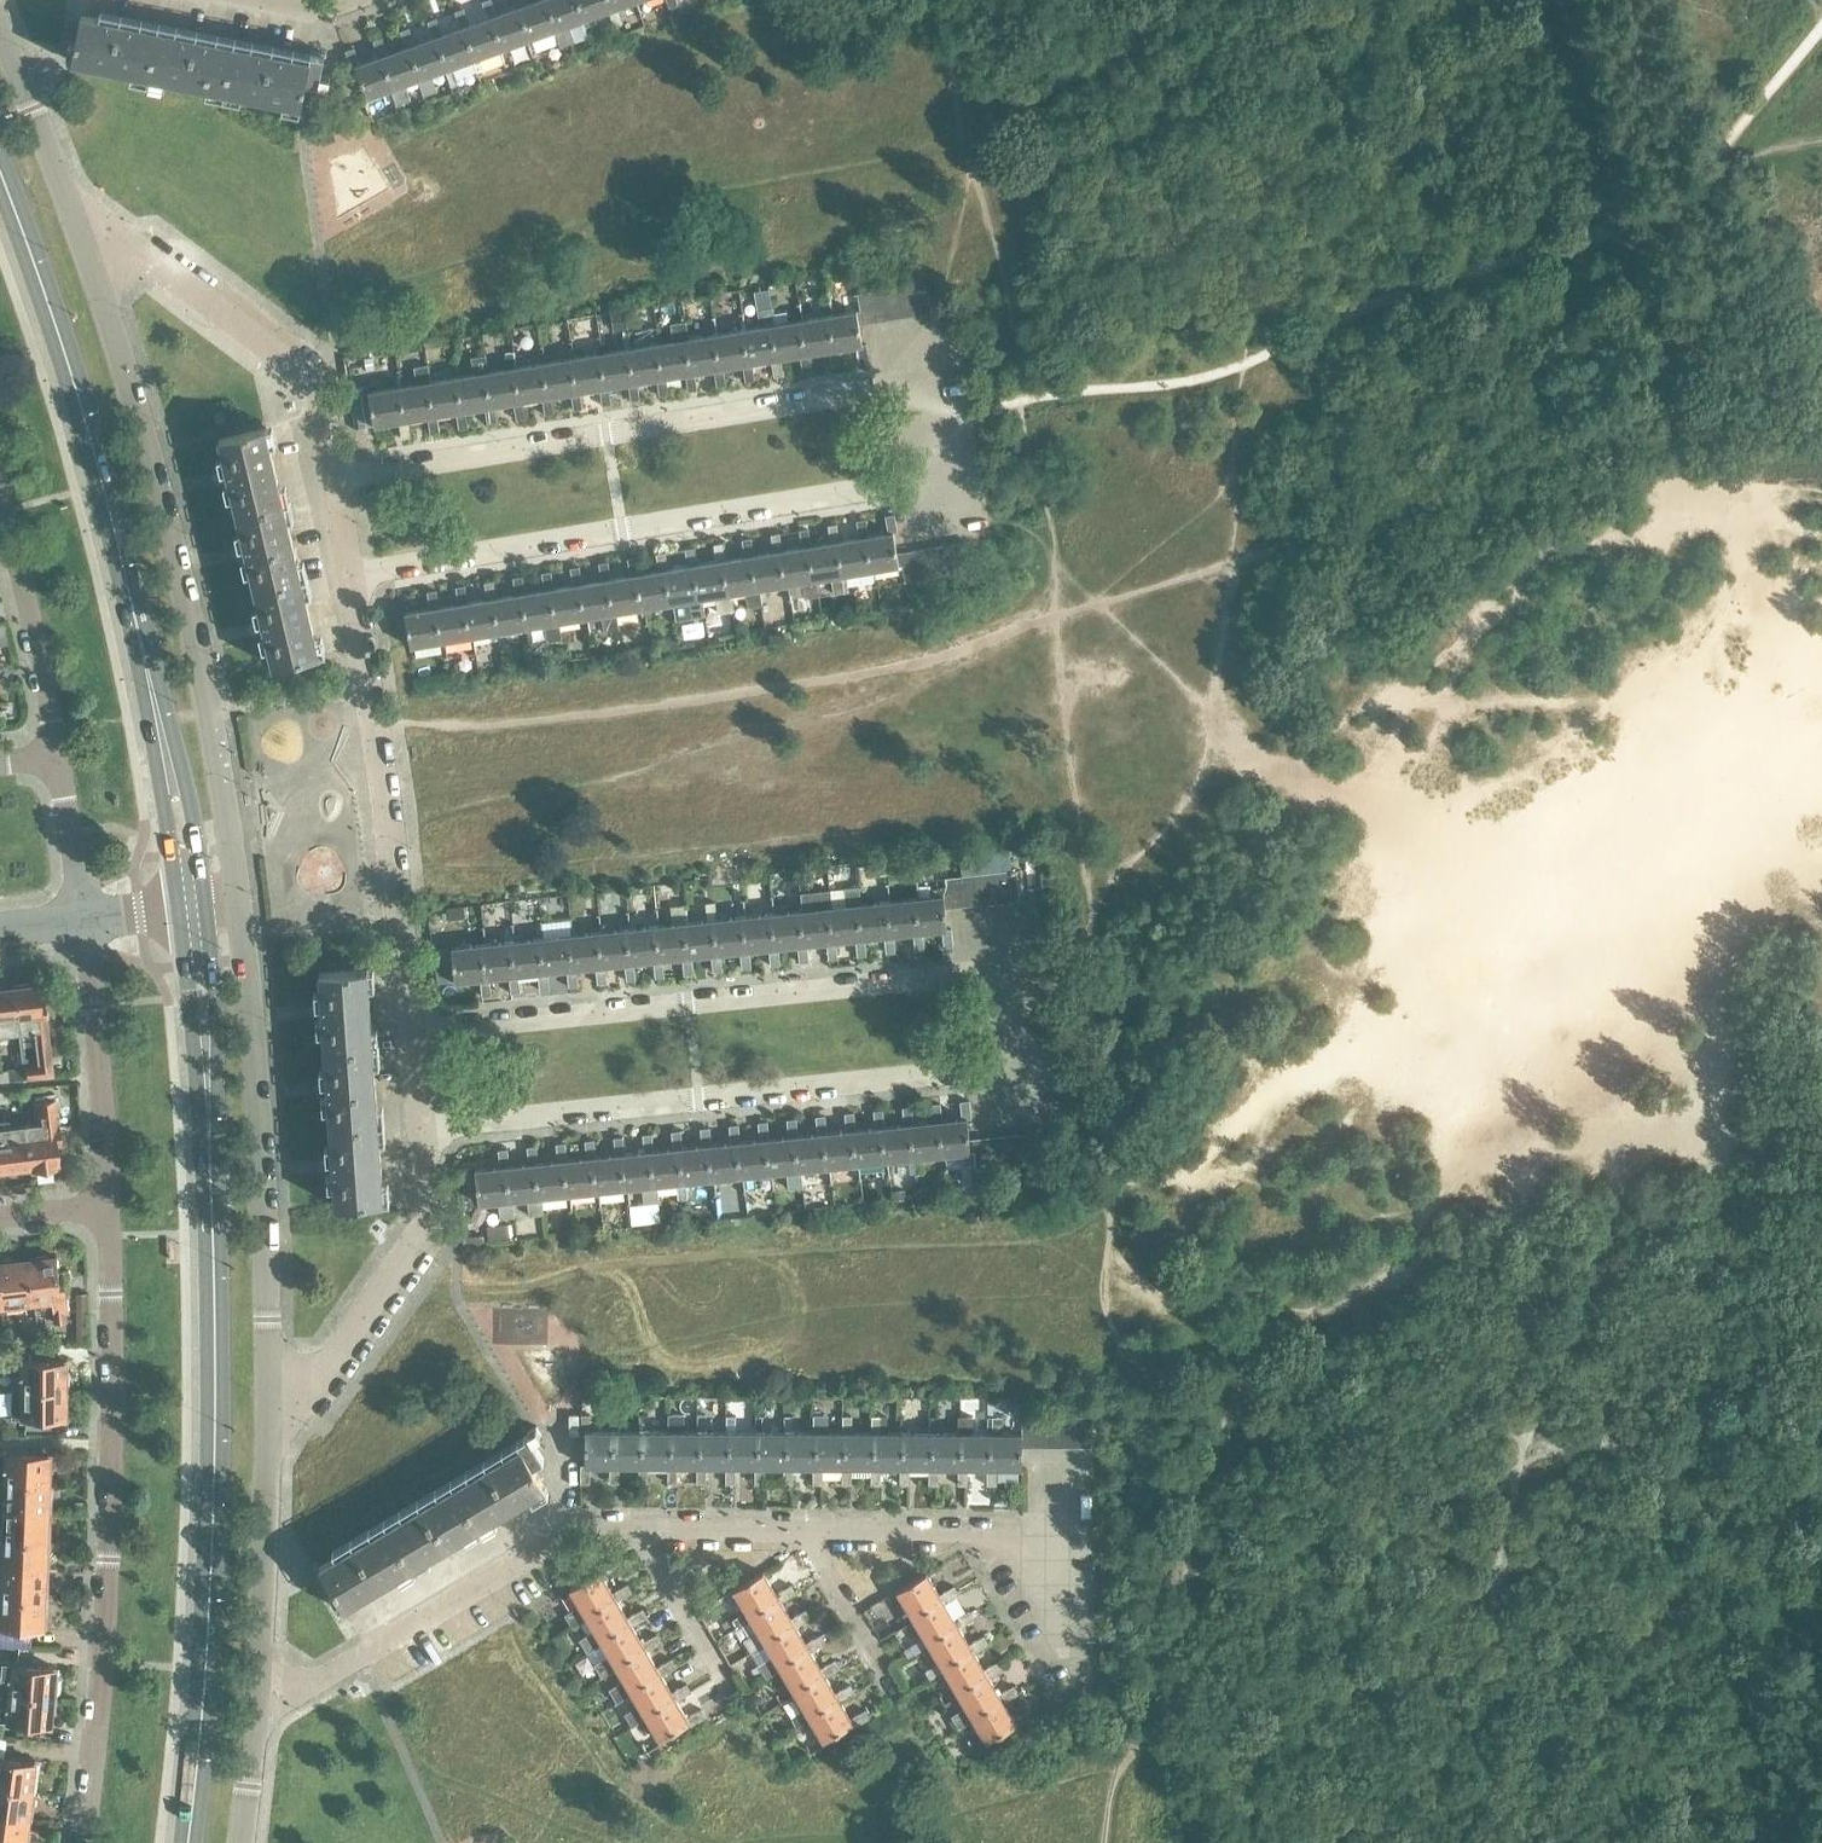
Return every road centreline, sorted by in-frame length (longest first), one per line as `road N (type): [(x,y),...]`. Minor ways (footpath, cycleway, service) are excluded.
road 1 (residential): [(343,575),(929,479),(910,385),(328,471)]
road 2 (residential): [(420,1124),(1005,1061),(993,970),(412,1034)]
road 3 (residential): [(242,904),(217,714),(81,218)]
road 4 (unclassified): [(83,1842),(107,1559),(107,1203)]
road 5 (primary): [(186,1842),(205,1671),(215,1273)]
road 6 (primary): [(146,664),(101,478),(0,167)]
road 7 (residential): [(268,1410),(267,1155),(242,904)]
road 8 (residential): [(412,1034),(343,575)]
road 9 (residential): [(640,1529),(578,1529),(314,1683),(260,1684)]
road 10 (track): [(933,0),(1011,279),(1025,397)]
road 11 (residential): [(328,471),(312,385),(81,218)]
road 12 (primary): [(215,1273),(210,908)]
road 13 (primary): [(179,910),(215,1273)]
road 14 (residential): [(268,1410),(312,1380),(428,1217),(420,1124)]
road 15 (residential): [(107,1203),(82,920)]
road 16 (residential): [(260,1684),(268,1410)]
road 17 (residential): [(58,756),(0,505)]
road 18 (primary): [(210,908),(181,751),(146,664)]
road 19 (primary): [(146,664),(179,910)]
road 20 (residential): [(81,218),(0,7)]
road 21 (residential): [(990,1532),(802,1530)]
road 22 (residential): [(725,1682),(640,1529)]
road 23 (residential): [(890,1678),(802,1530)]
road 24 (residential): [(82,920),(58,756)]
road 25 (residential): [(802,1530),(640,1529)]
road 26 (residential): [(242,1842),(260,1684)]
road 27 (residential): [(1063,1654),(990,1532)]

